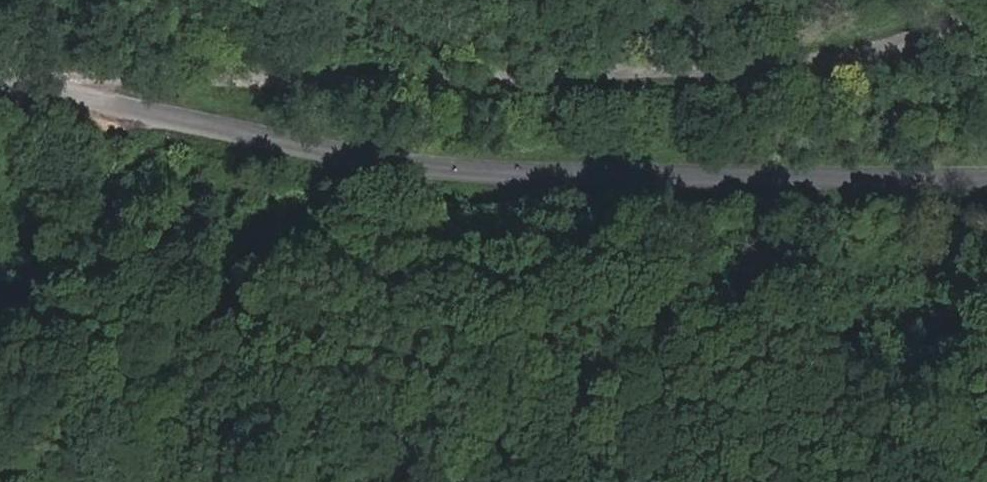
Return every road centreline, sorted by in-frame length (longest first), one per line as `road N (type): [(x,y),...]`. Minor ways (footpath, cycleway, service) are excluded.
road 1 (unclassified): [(0,66),(252,80),(687,80),(878,59),(986,6)]
road 2 (tertiary): [(986,168),(437,164),(0,82)]

